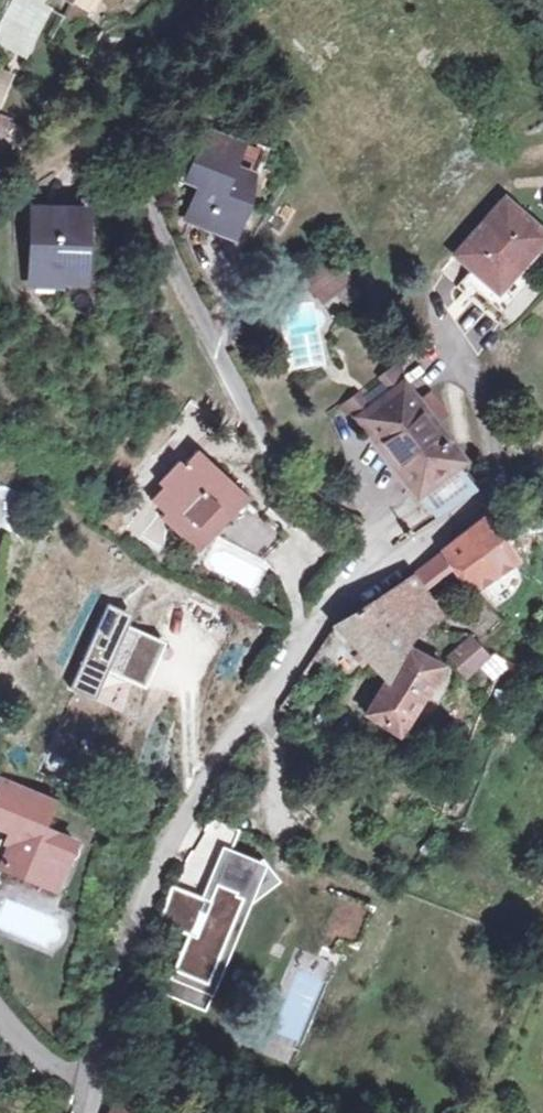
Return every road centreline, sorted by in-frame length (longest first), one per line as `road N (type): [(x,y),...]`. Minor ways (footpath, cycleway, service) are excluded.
road 1 (residential): [(97,1097),(155,874),(212,760),(329,612),(502,485),(542,465)]
road 2 (residential): [(0,1005),(97,1097)]

